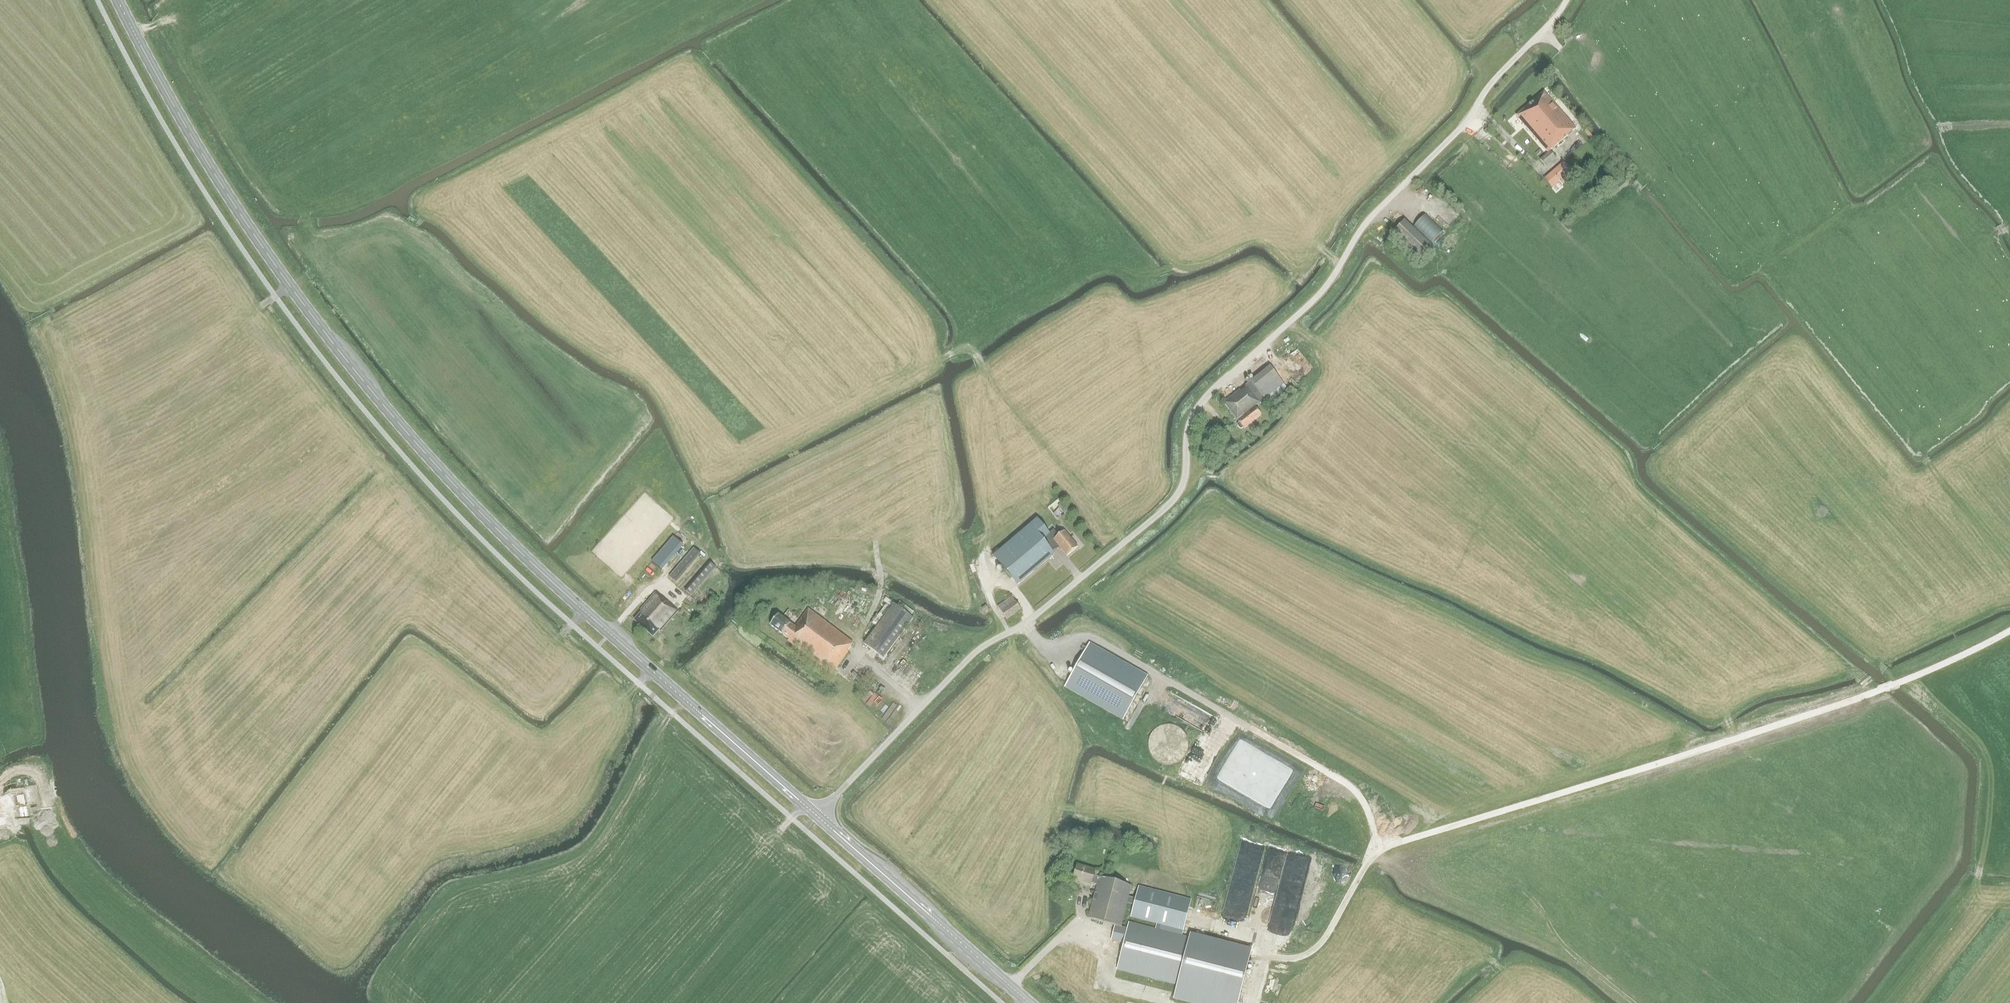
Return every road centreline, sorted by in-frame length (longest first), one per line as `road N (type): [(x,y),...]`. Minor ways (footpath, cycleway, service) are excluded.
road 1 (primary): [(1031,1002),(584,610),(425,453),(236,207),(118,0)]
road 2 (track): [(2009,630),(1883,689),(1432,832)]
road 3 (track): [(1635,1002),(1560,941),(1519,886),(1432,832)]
road 4 (track): [(1432,832),(1380,845),(1323,943),(1291,958),(1263,954)]
road 5 (track): [(1249,726),(1347,783),(1362,797),(1380,845)]

